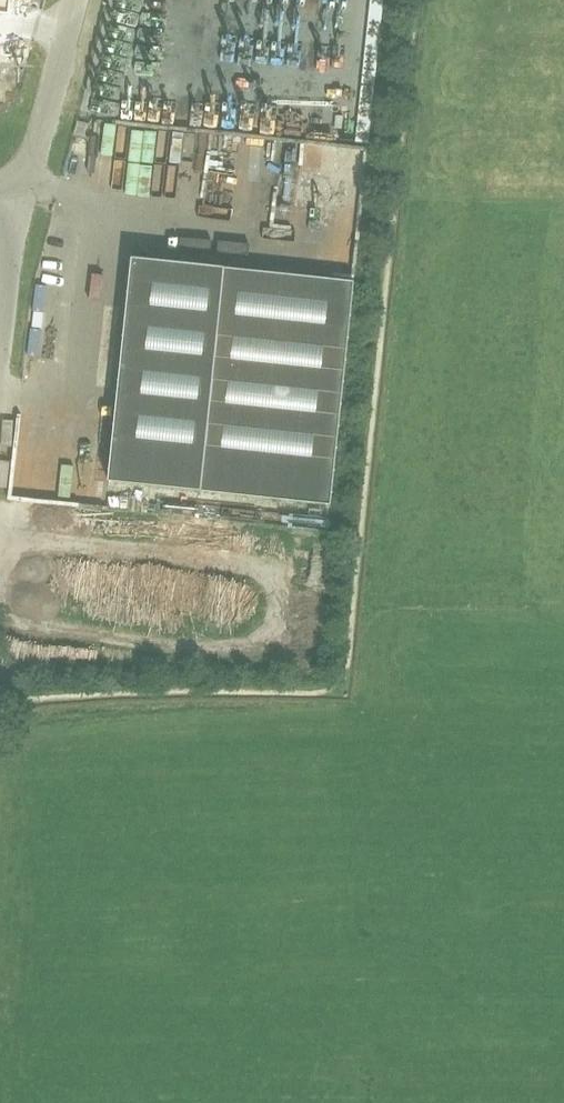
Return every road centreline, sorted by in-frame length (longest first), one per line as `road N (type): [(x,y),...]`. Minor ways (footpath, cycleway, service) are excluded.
road 1 (unclassified): [(89,0),(53,136),(33,175),(14,188)]
road 2 (unclassified): [(14,188),(2,359)]

